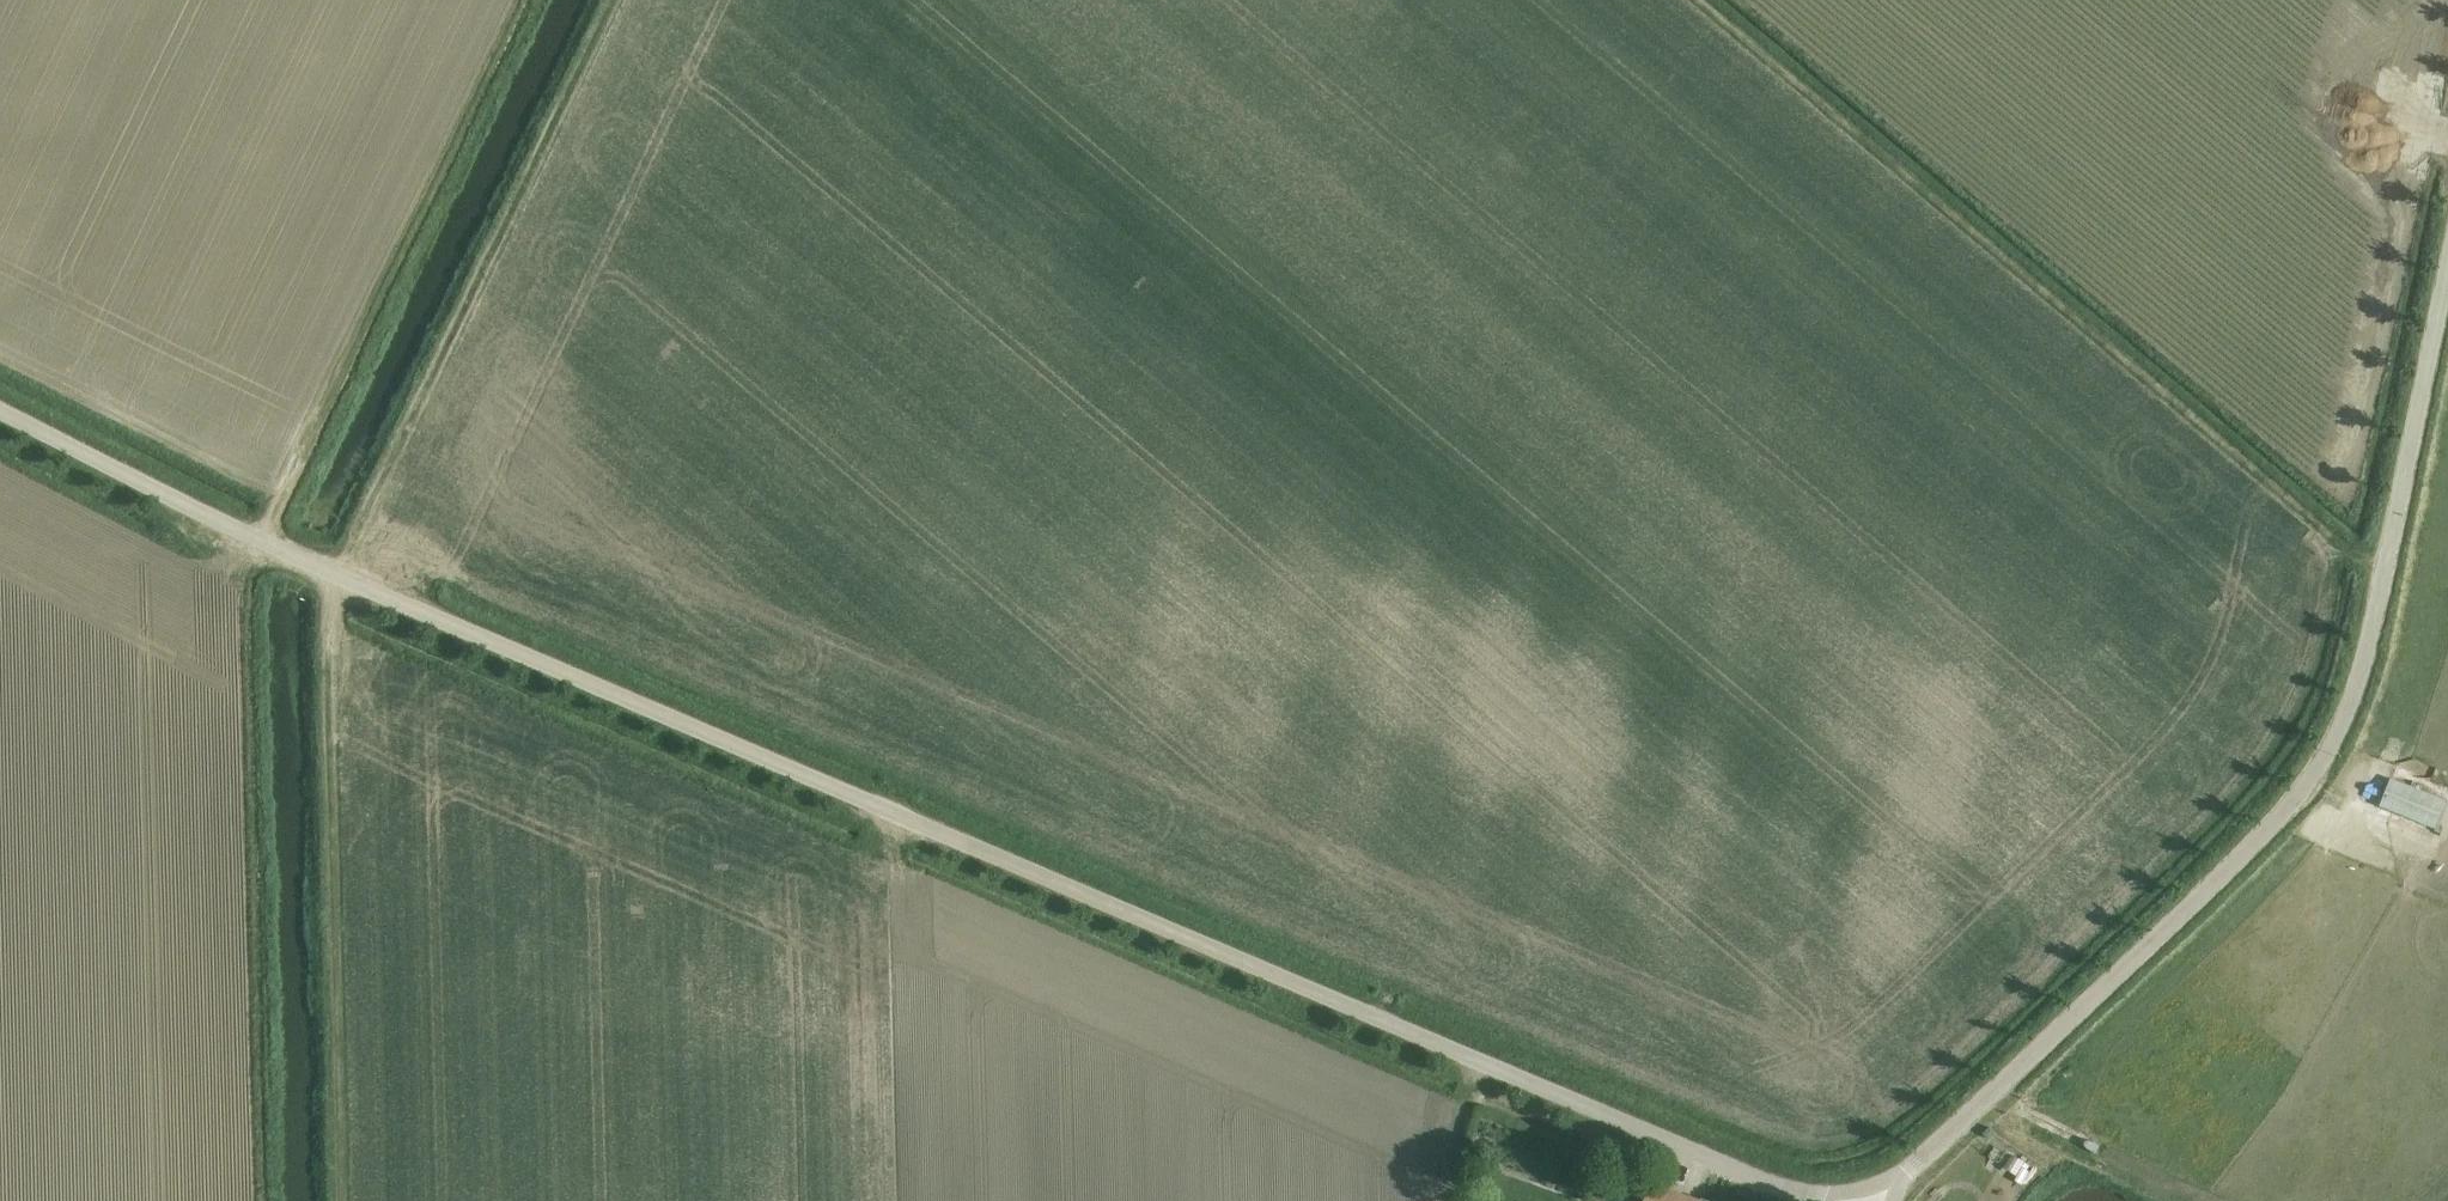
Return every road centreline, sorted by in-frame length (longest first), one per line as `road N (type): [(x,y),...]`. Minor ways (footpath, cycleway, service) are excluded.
road 1 (unclassified): [(1862,1192),(1788,1191),(1660,1140),(527,663),(0,412)]
road 2 (unclassified): [(1862,1192),(1931,1151),(2199,897),(2314,771),(2356,686),(2447,268)]

